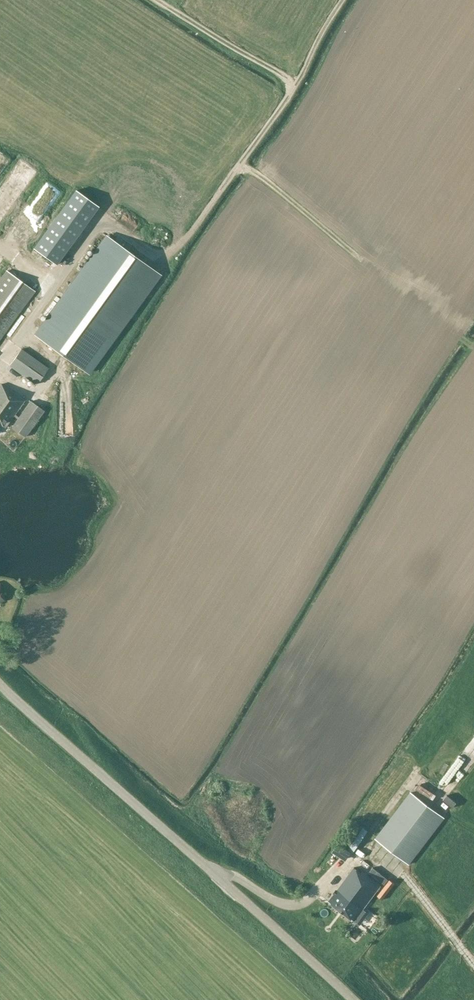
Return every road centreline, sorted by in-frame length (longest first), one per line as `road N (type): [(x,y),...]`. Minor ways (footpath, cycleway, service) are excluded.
road 1 (tertiary): [(353,999),(0,684)]

